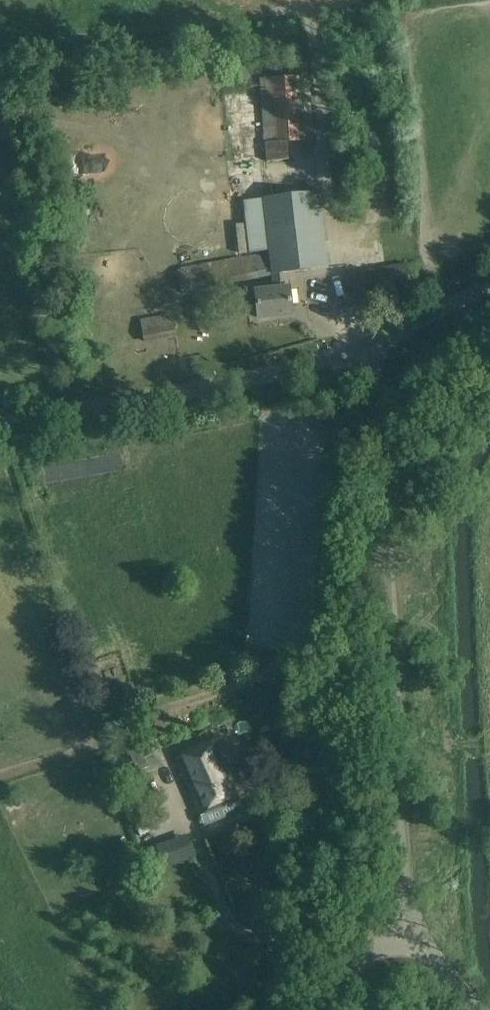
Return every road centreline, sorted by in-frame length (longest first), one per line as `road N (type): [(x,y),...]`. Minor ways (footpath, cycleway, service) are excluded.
road 1 (unclassified): [(421,928),(402,862),(378,438),(361,345)]
road 2 (unclassified): [(0,426),(225,384),(361,345)]
road 3 (unclassified): [(361,345),(489,285)]
road 4 (unclassified): [(325,1009),(356,966),(421,928)]

